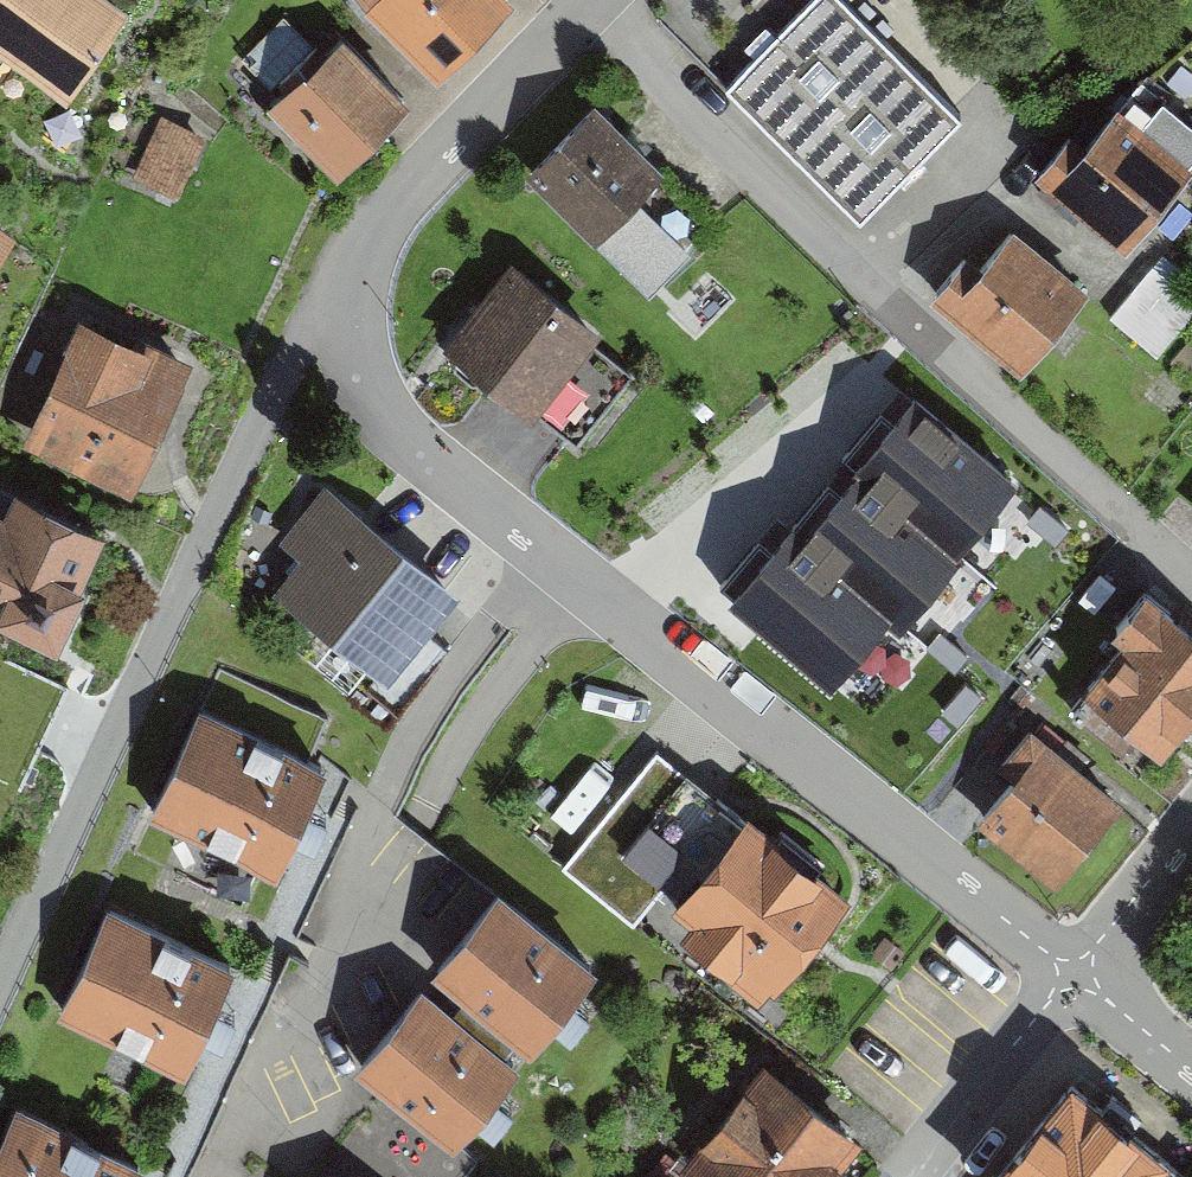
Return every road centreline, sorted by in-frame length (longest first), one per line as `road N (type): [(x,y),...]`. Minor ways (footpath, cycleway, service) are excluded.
road 1 (residential): [(1074,973),(683,667),(394,416),(358,371),(340,308)]
road 2 (residential): [(340,308),(296,350),(172,604),(0,997)]
road 3 (residential): [(340,308),(353,262),(380,224),(593,0)]
road 4 (residential): [(910,1176),(1074,973)]
road 5 (residential): [(1074,973),(1191,818)]
road 6 (residential): [(1191,1069),(1074,973)]

